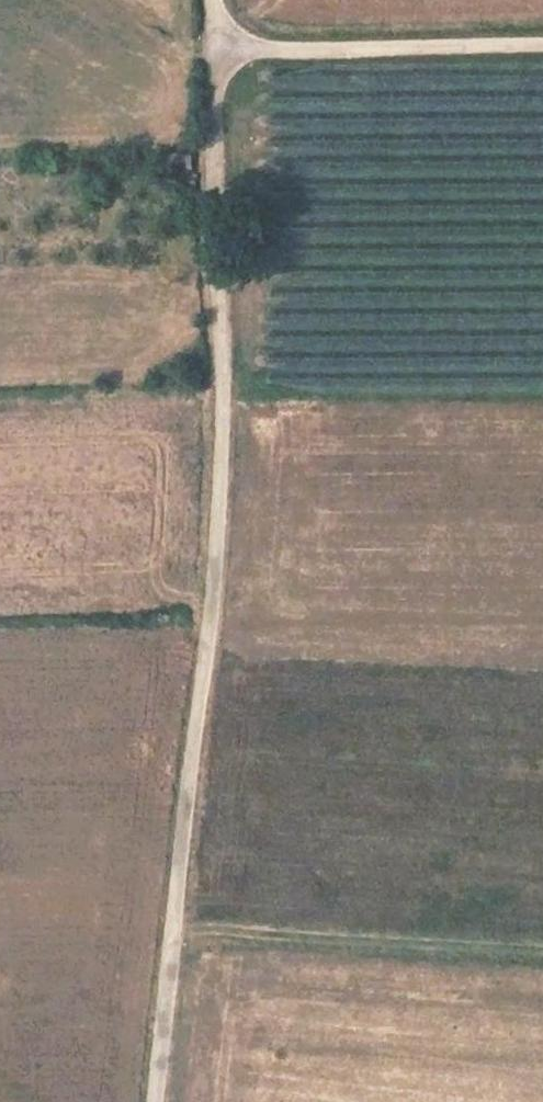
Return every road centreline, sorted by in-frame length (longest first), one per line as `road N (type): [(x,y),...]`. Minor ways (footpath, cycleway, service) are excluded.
road 1 (track): [(215,49),(220,479),(154,1101)]
road 2 (track): [(173,931),(542,951)]
road 3 (track): [(542,43),(215,49)]

